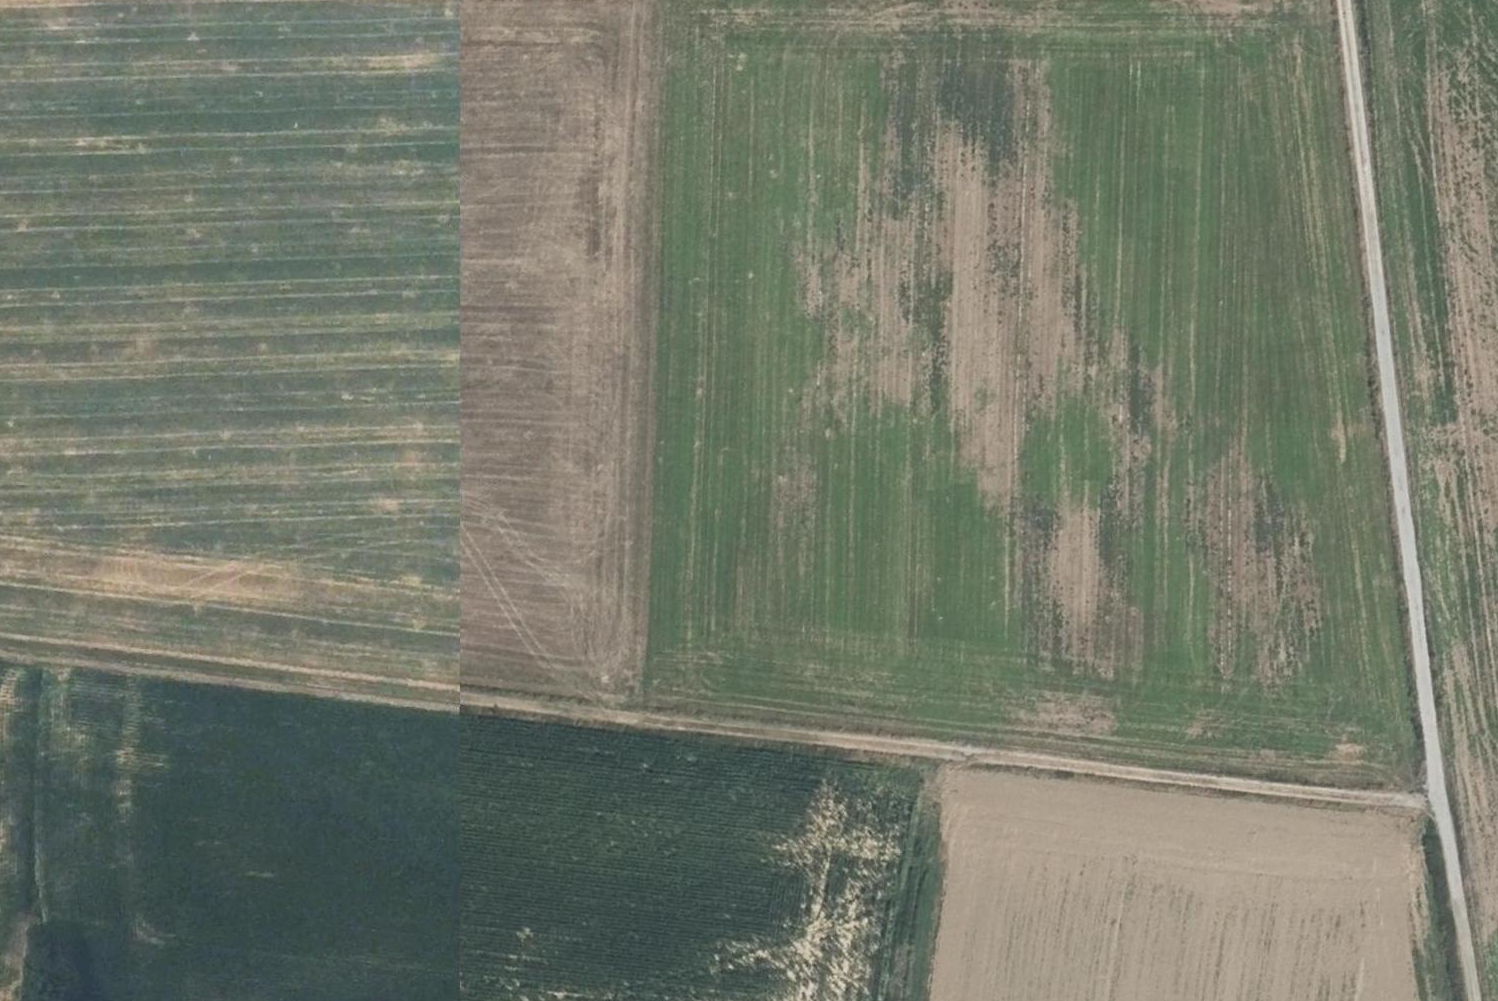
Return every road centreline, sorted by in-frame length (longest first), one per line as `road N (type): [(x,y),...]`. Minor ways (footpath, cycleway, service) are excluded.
road 1 (track): [(0,650),(1444,800),(1356,0)]
road 2 (track): [(1444,800),(1480,1000)]

